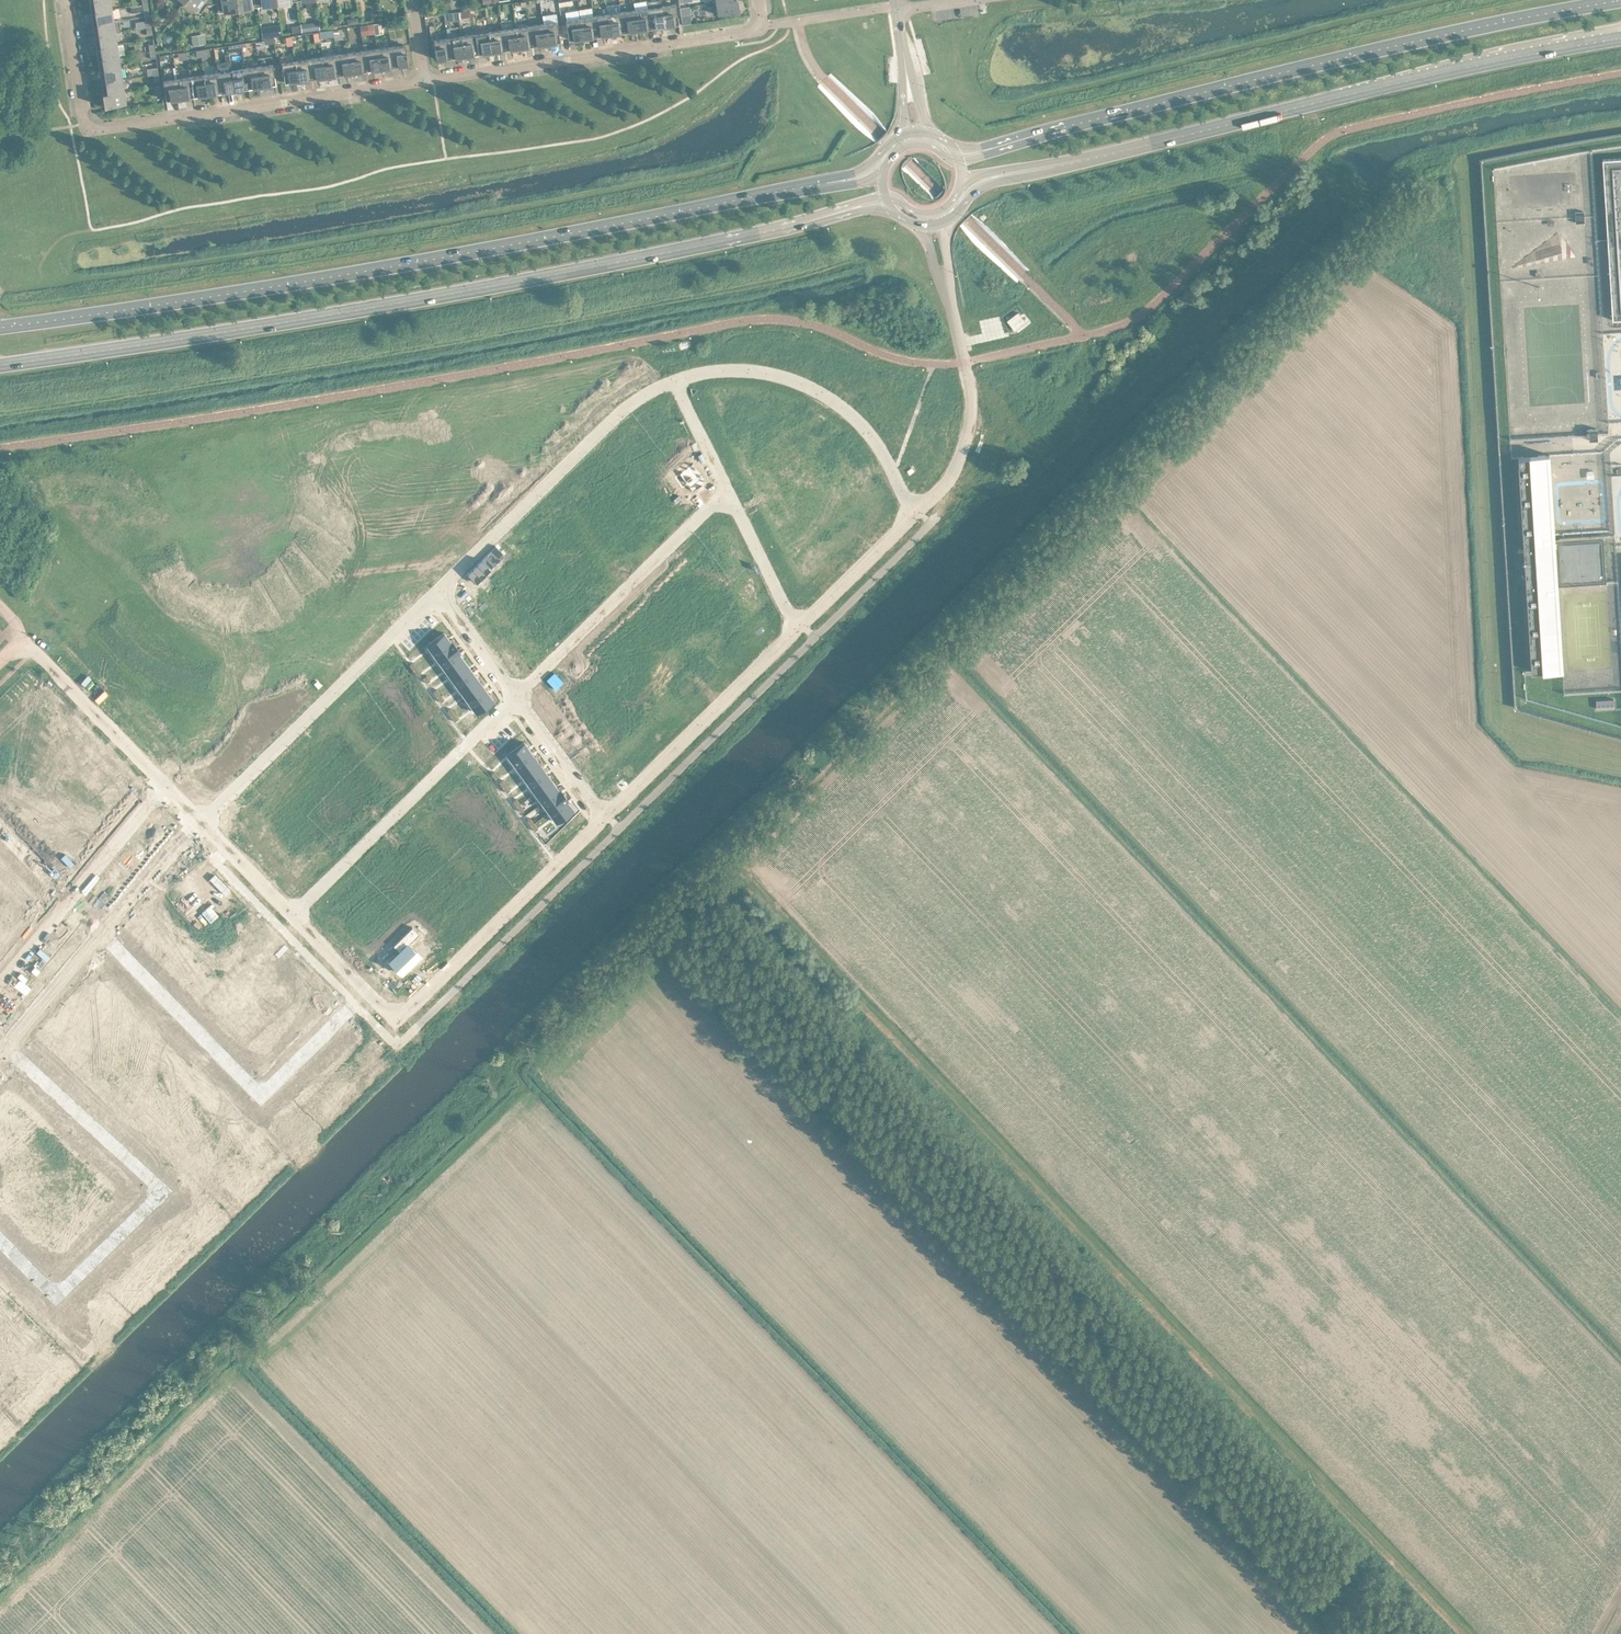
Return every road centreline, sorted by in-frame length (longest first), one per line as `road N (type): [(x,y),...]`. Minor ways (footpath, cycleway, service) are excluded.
road 1 (residential): [(364,992),(259,1091),(100,933),(6,1044),(161,1191),(55,1294),(0,1239)]
road 2 (secondary): [(827,181),(151,304),(0,324)]
road 3 (secondary): [(0,361),(601,266),(817,217)]
road 4 (secondary): [(1615,0),(1304,64),(1014,139)]
road 5 (secondary): [(1023,171),(1620,34)]
road 6 (residential): [(65,0),(84,127),(425,76)]
road 7 (residential): [(425,76),(748,27),(762,24),(758,0)]
road 8 (residential): [(196,819),(441,588)]
road 9 (residential): [(441,588),(628,404),(677,380)]
road 10 (residential): [(516,694),(290,915)]
road 11 (residential): [(677,380),(712,370),(799,380),(866,428),(918,509)]
road 12 (residential): [(602,810),(392,1019)]
road 13 (residential): [(727,489),(516,694)]
road 14 (residential): [(802,622),(602,810)]
road 15 (residential): [(163,785),(67,894),(0,828)]
road 16 (residential): [(21,638),(163,785)]
road 17 (residential): [(918,509),(802,622)]
road 18 (residential): [(963,362),(970,406),(959,451),(918,509)]
road 19 (residential): [(802,622),(727,489)]
road 20 (residential): [(516,694),(602,810)]
road 21 (residential): [(196,819),(290,915)]
road 22 (residential): [(441,588),(516,694)]
road 23 (residential): [(727,489),(677,380)]

